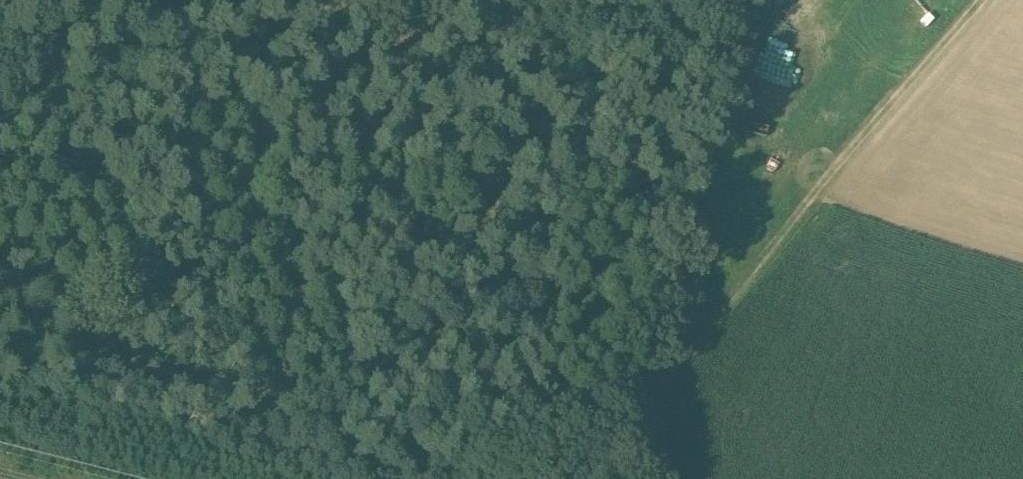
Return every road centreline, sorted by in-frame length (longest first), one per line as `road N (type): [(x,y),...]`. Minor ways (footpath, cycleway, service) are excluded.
road 1 (track): [(430,478),(576,426),(681,354),(980,0)]

